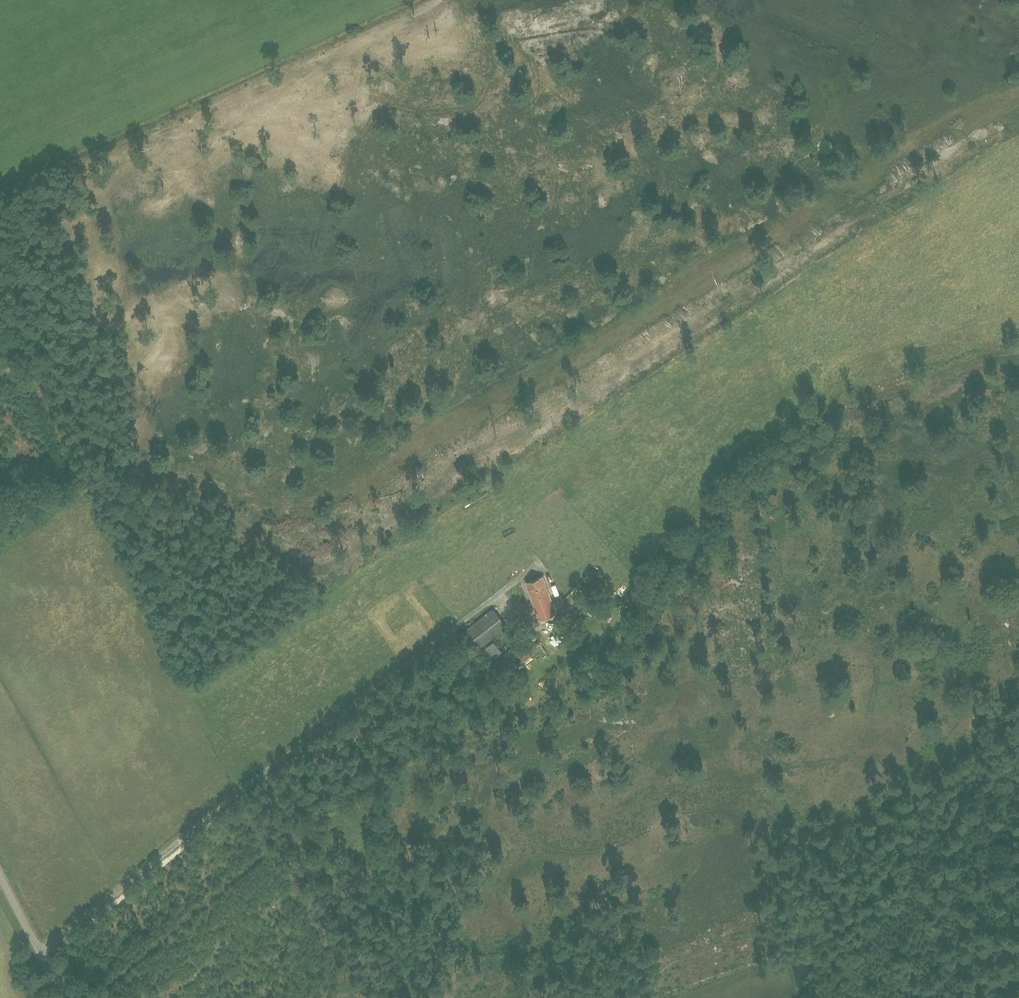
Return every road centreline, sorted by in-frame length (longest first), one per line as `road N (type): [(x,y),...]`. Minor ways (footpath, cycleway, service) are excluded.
road 1 (unclassified): [(71,997),(0,875)]

